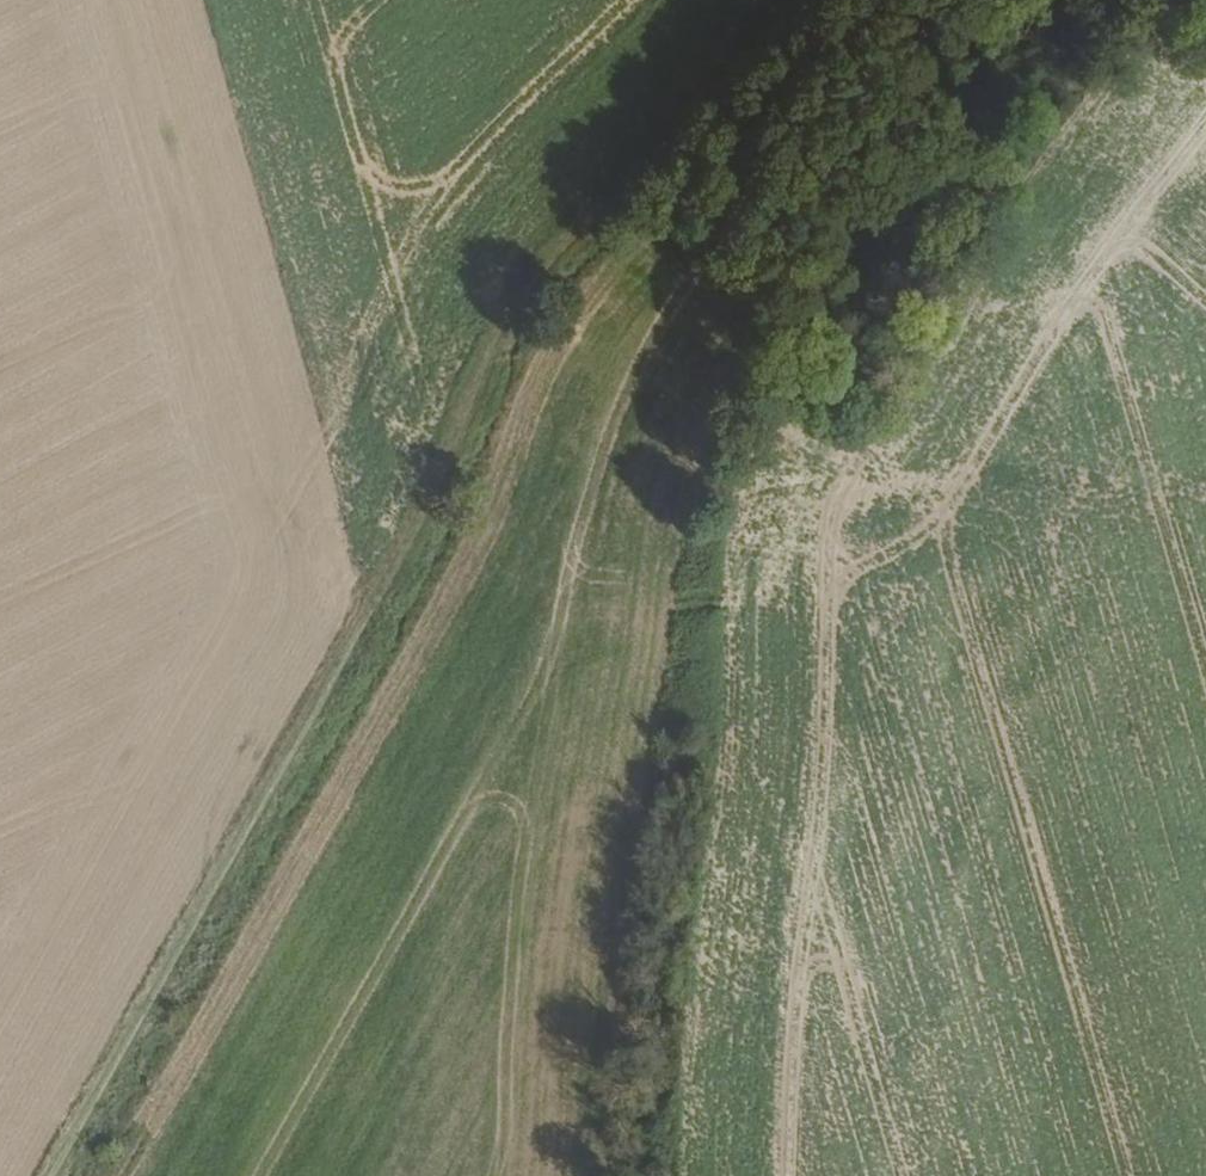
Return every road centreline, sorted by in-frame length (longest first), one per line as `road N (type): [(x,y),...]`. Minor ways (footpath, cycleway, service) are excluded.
road 1 (track): [(631,1175),(629,1142),(704,661)]

